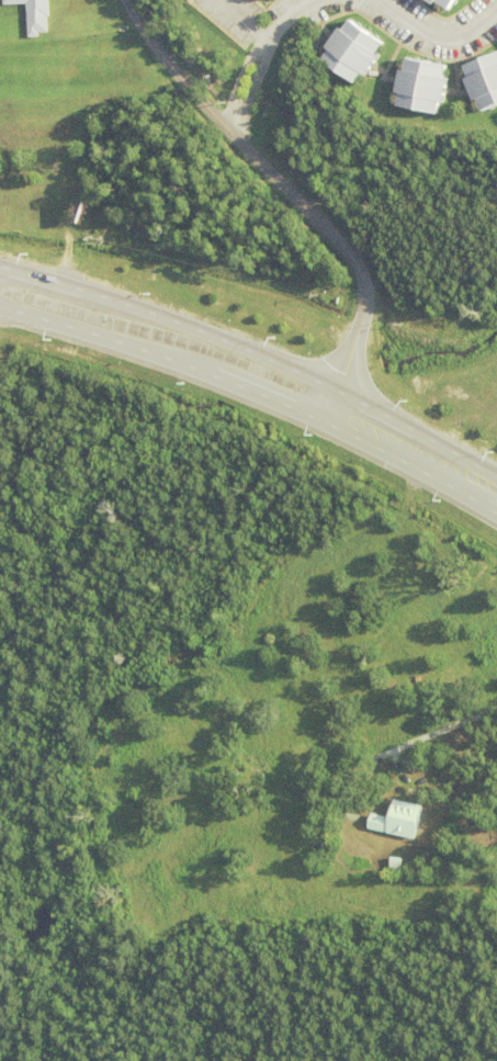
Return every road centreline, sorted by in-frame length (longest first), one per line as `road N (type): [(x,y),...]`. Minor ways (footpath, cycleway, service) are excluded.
road 1 (primary): [(496,497),(214,357),(0,288)]
road 2 (tertiary): [(334,410),(362,313),(359,273),(347,252),(181,97),(119,0)]
road 3 (residential): [(156,865),(496,711)]

